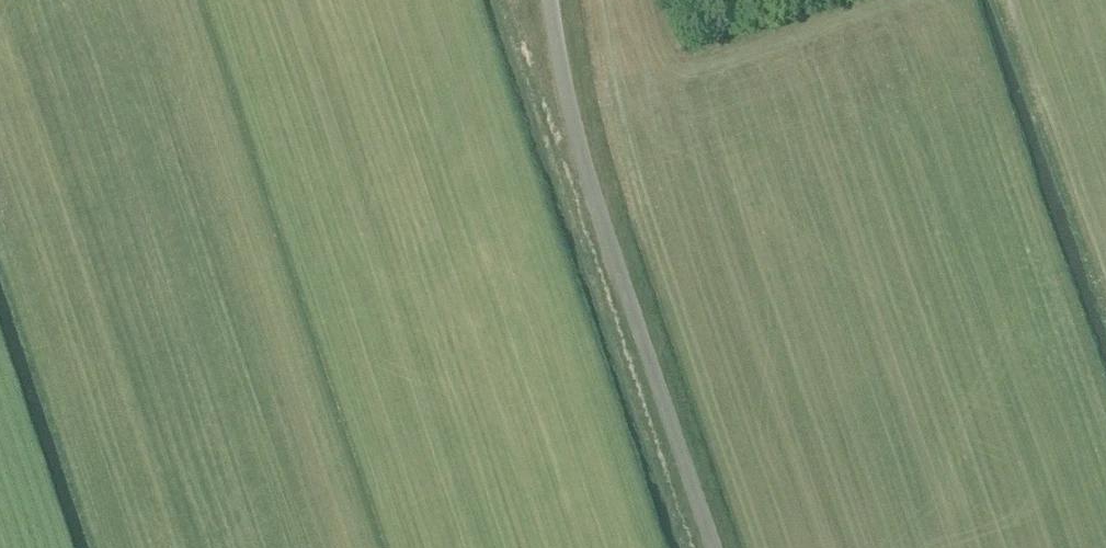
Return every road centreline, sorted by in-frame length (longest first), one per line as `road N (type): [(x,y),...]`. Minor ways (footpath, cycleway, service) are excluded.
road 1 (unclassified): [(711,547),(606,241),(551,0)]

